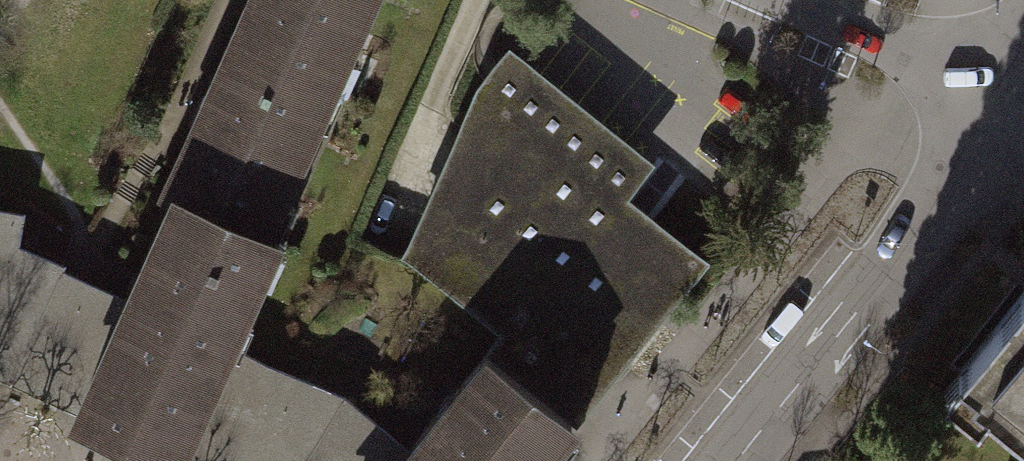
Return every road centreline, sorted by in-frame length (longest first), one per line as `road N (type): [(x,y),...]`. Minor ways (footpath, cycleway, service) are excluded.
road 1 (residential): [(993,103),(960,167),(863,306),(736,460)]
road 2 (residential): [(795,0),(884,39),(993,103)]

